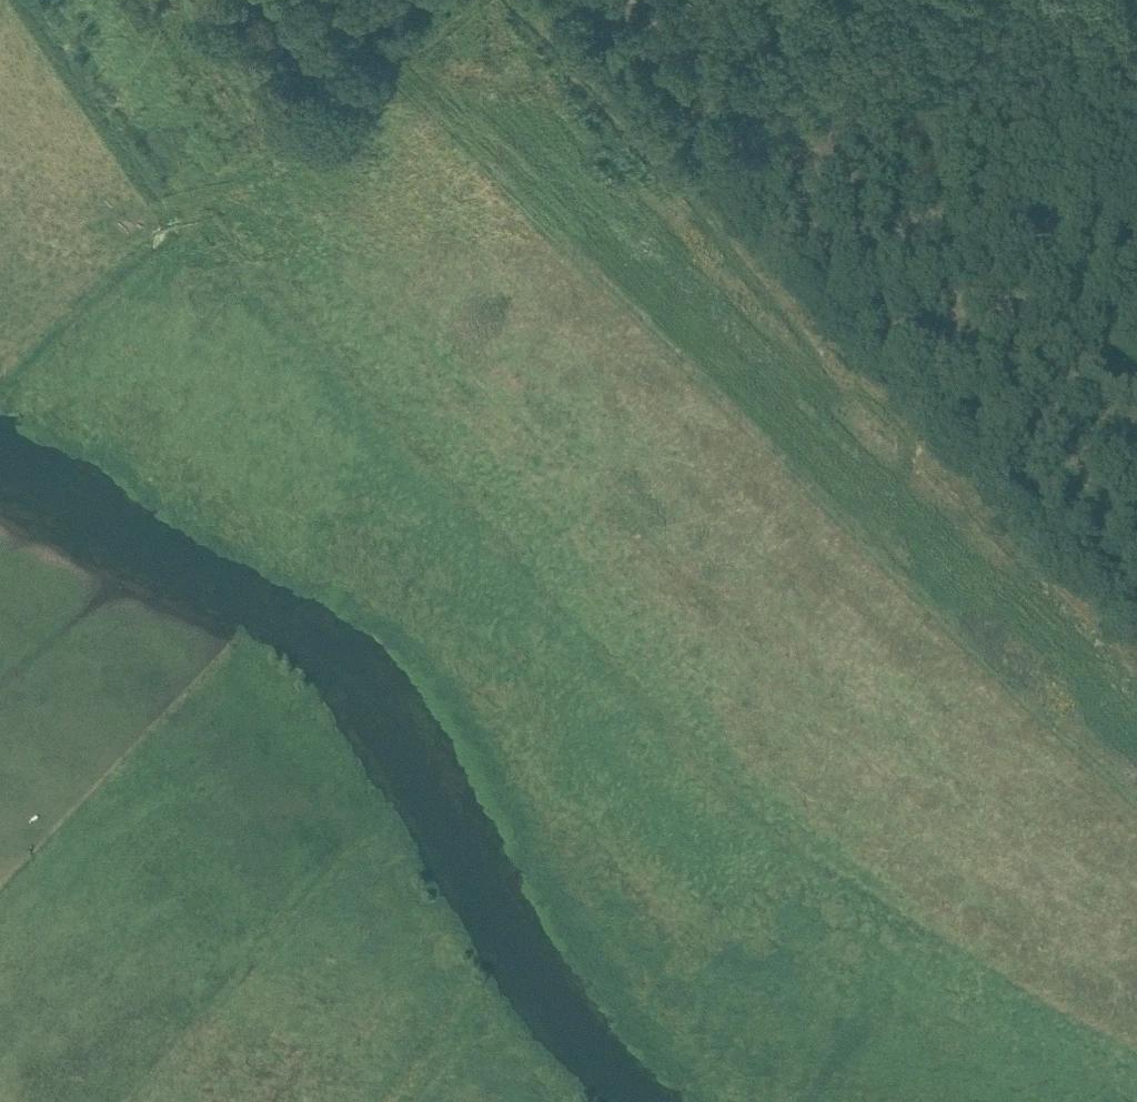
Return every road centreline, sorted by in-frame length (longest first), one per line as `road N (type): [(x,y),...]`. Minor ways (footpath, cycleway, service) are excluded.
road 1 (track): [(183,172),(331,59),(311,0)]

